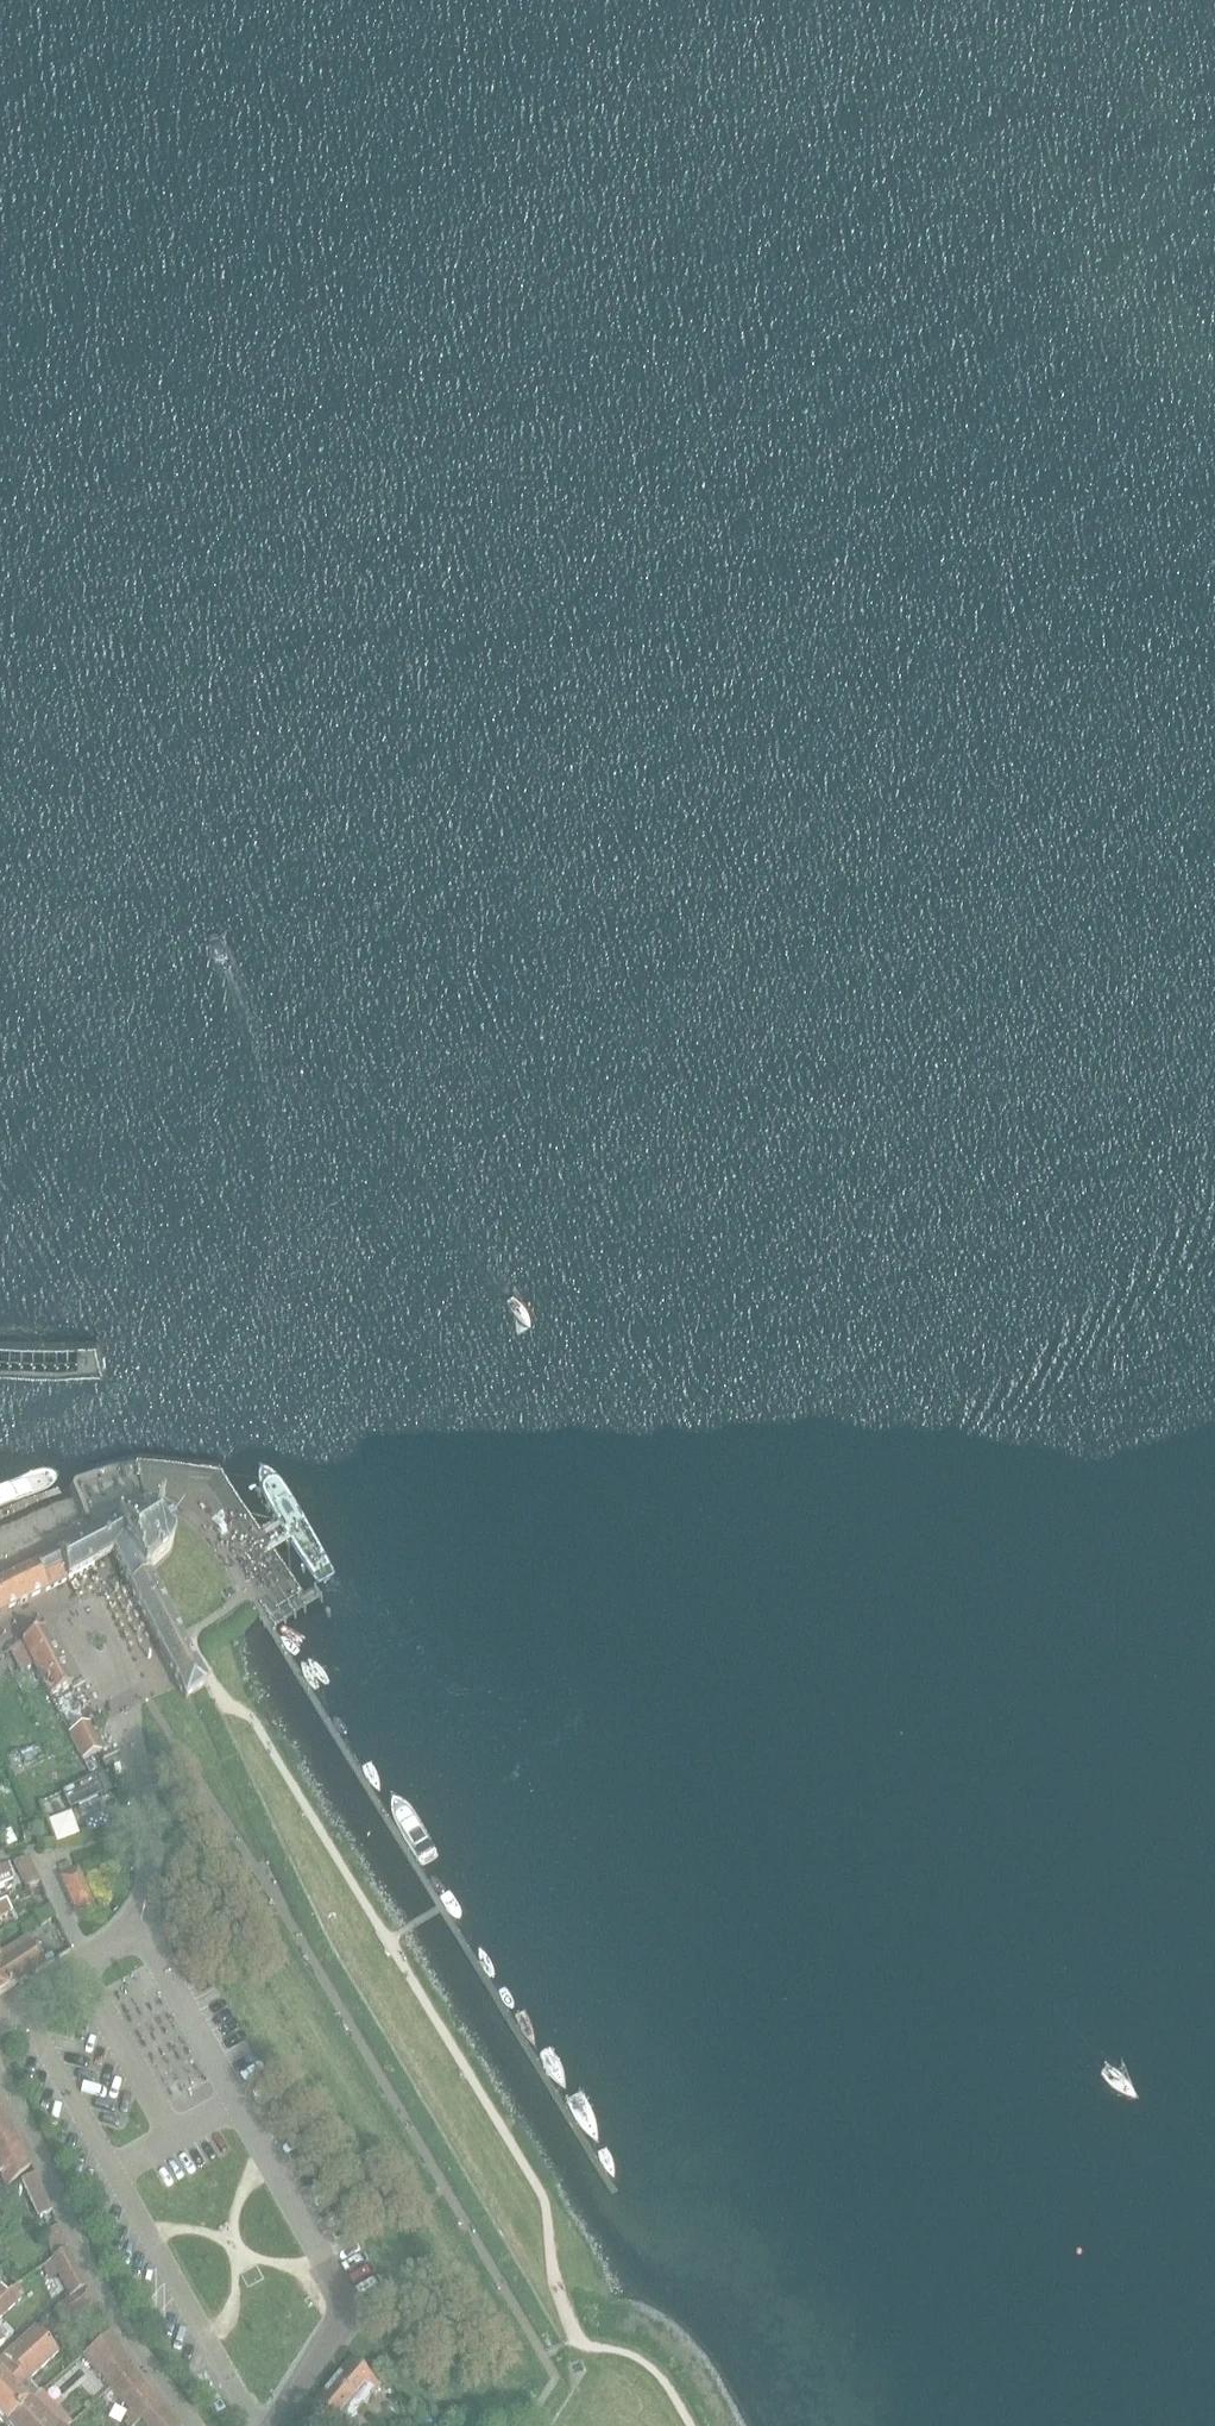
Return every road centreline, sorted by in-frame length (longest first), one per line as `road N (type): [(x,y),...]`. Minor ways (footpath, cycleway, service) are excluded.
road 1 (residential): [(275,2425),(342,2322),(344,2294),(152,1949),(133,1938)]
road 2 (residential): [(195,2425),(124,2326),(0,2082)]
road 3 (residential): [(133,1938),(149,1875),(140,1776),(118,1692),(81,1619)]
road 4 (residential): [(0,2012),(133,1938)]

